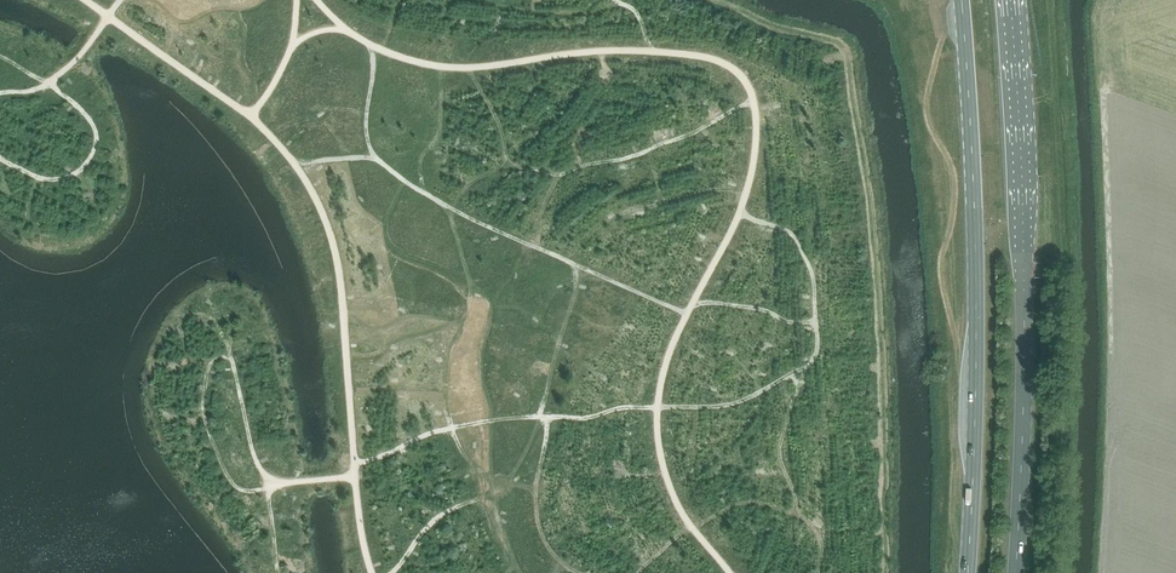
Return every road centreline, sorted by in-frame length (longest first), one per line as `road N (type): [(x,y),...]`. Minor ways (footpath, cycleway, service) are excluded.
road 1 (primary): [(959,0),(974,211),(968,572)]
road 2 (primary): [(1014,572),(1022,296),(1009,0)]

